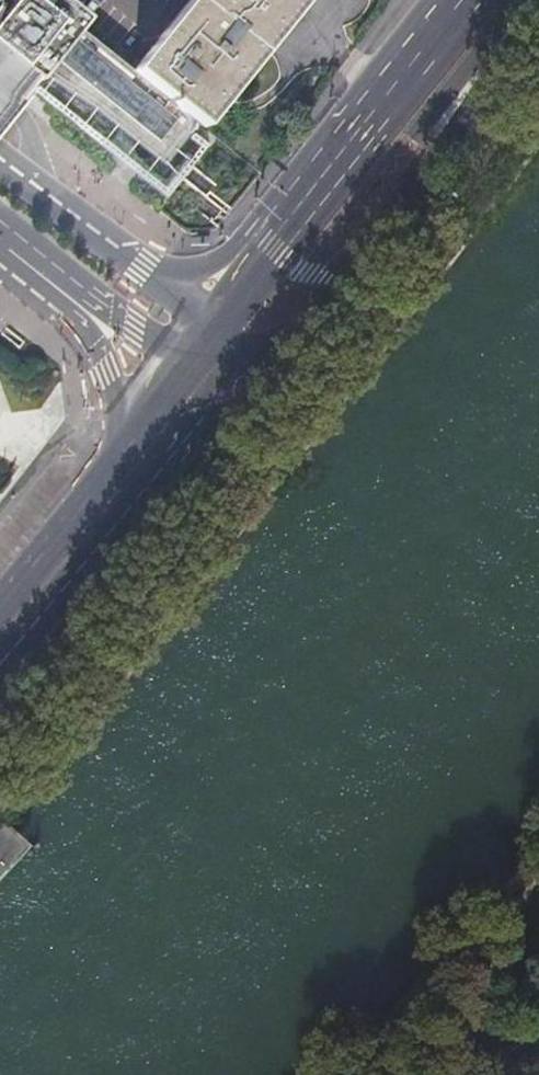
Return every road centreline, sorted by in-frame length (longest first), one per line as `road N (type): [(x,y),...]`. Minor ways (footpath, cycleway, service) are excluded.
road 1 (primary): [(265,367),(327,318),(538,22)]
road 2 (secondary): [(460,2),(384,56),(219,261),(183,271),(141,266)]
road 3 (primary): [(460,2),(412,76),(257,270),(208,348)]
road 4 (primary): [(0,695),(265,367)]
road 5 (primary): [(0,645),(202,405),(213,380),(208,348)]
road 6 (secondary): [(0,227),(121,320),(208,348)]
road 7 (secondary): [(0,262),(87,337),(129,442)]
road 8 (primary): [(129,442),(0,597)]
road 9 (secondary): [(141,266),(0,162)]
road 10 (primary): [(208,348),(129,442)]

